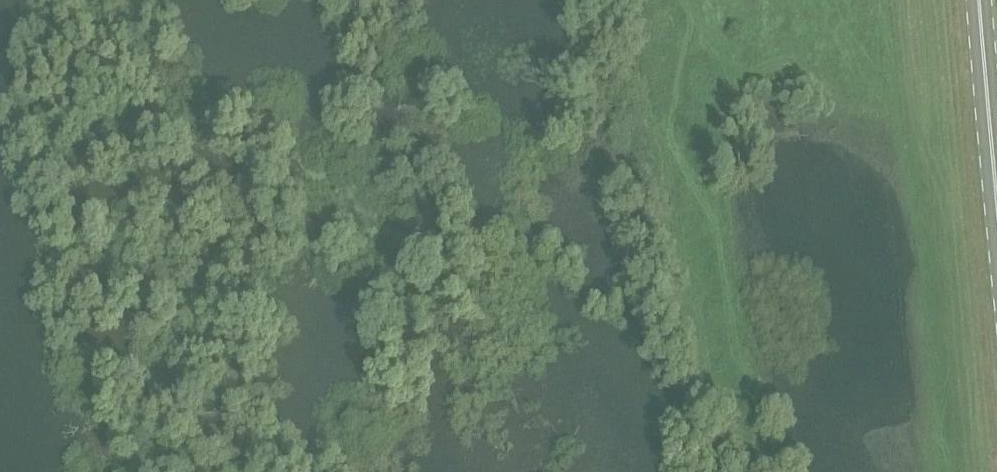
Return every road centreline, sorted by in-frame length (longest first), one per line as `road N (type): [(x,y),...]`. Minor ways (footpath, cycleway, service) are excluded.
road 1 (primary): [(996,209),(979,0)]

